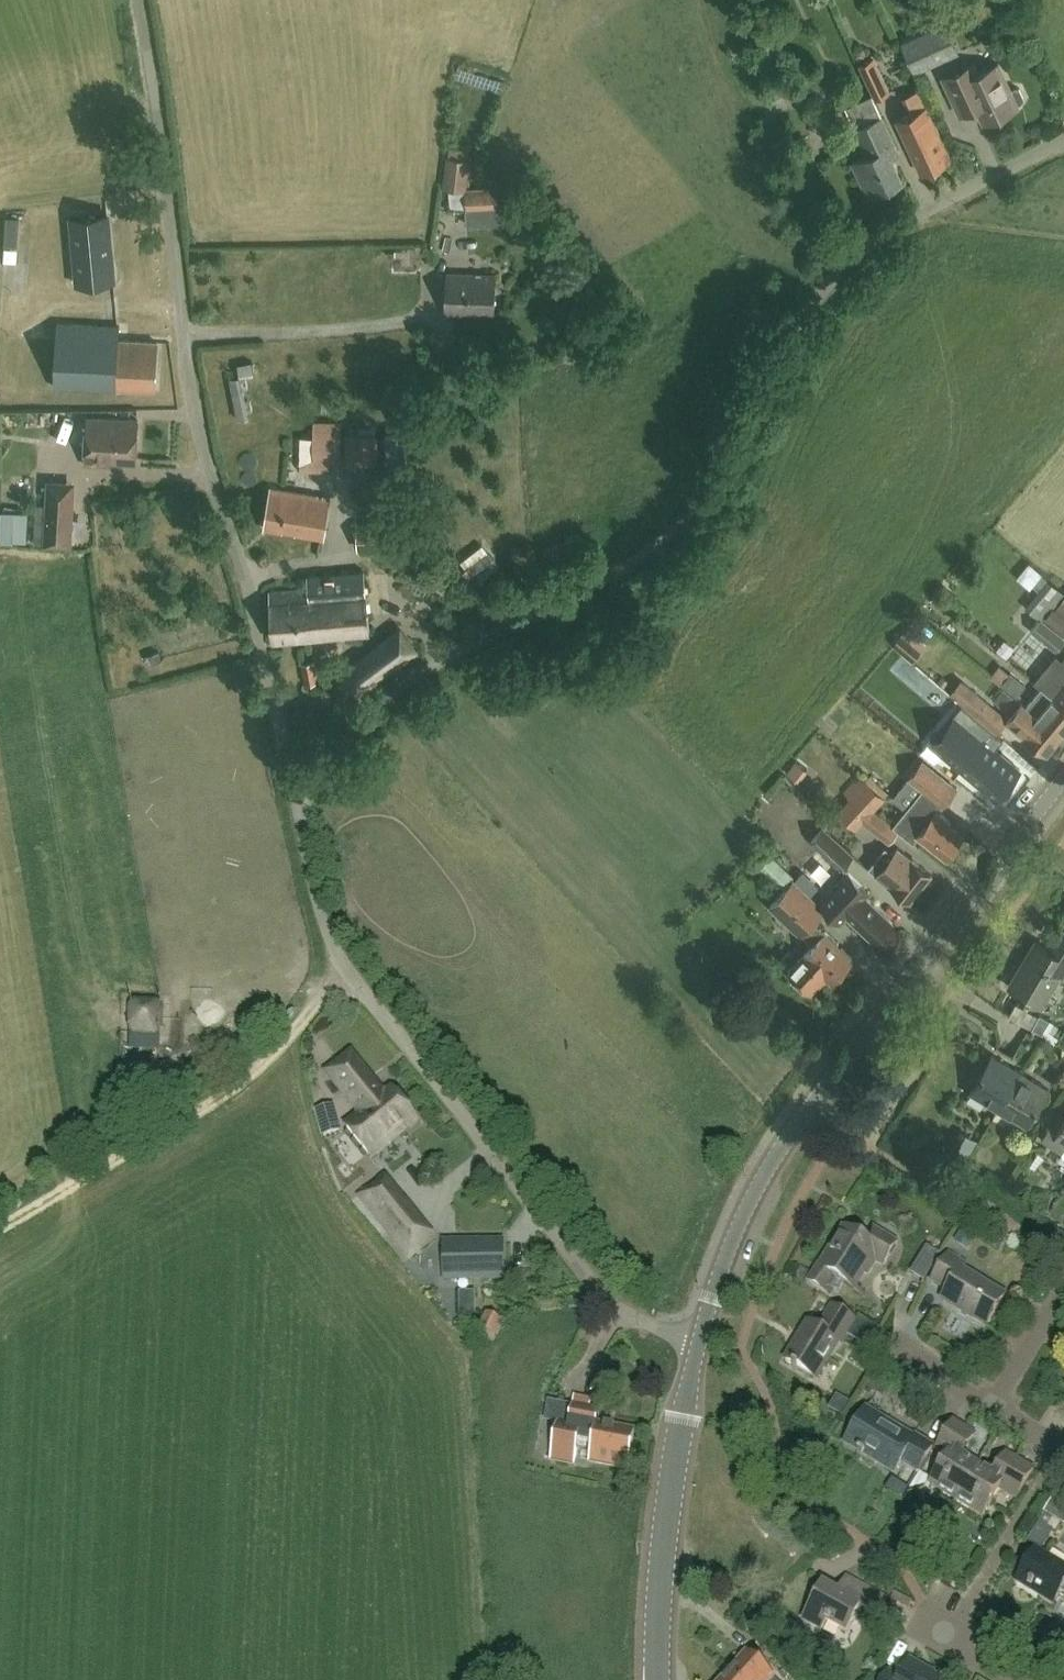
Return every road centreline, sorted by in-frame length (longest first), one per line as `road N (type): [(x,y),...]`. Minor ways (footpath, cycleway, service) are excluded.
road 1 (unclassified): [(294,790),(413,677),(657,547),(716,483),(797,329),(858,254),(1063,140)]
road 2 (unclassified): [(294,790),(194,412),(140,0)]
road 3 (unclassified): [(699,1337),(642,1320),(599,1292),(342,962),(324,919),(294,790)]
road 4 (secondary): [(699,1337),(735,1234),(768,1168),(1063,779)]
road 5 (track): [(0,1227),(213,1088),(347,969)]
road 6 (secondary): [(659,1679),(660,1576),(699,1337)]
road 7 (residential): [(993,1410),(1063,1295)]

